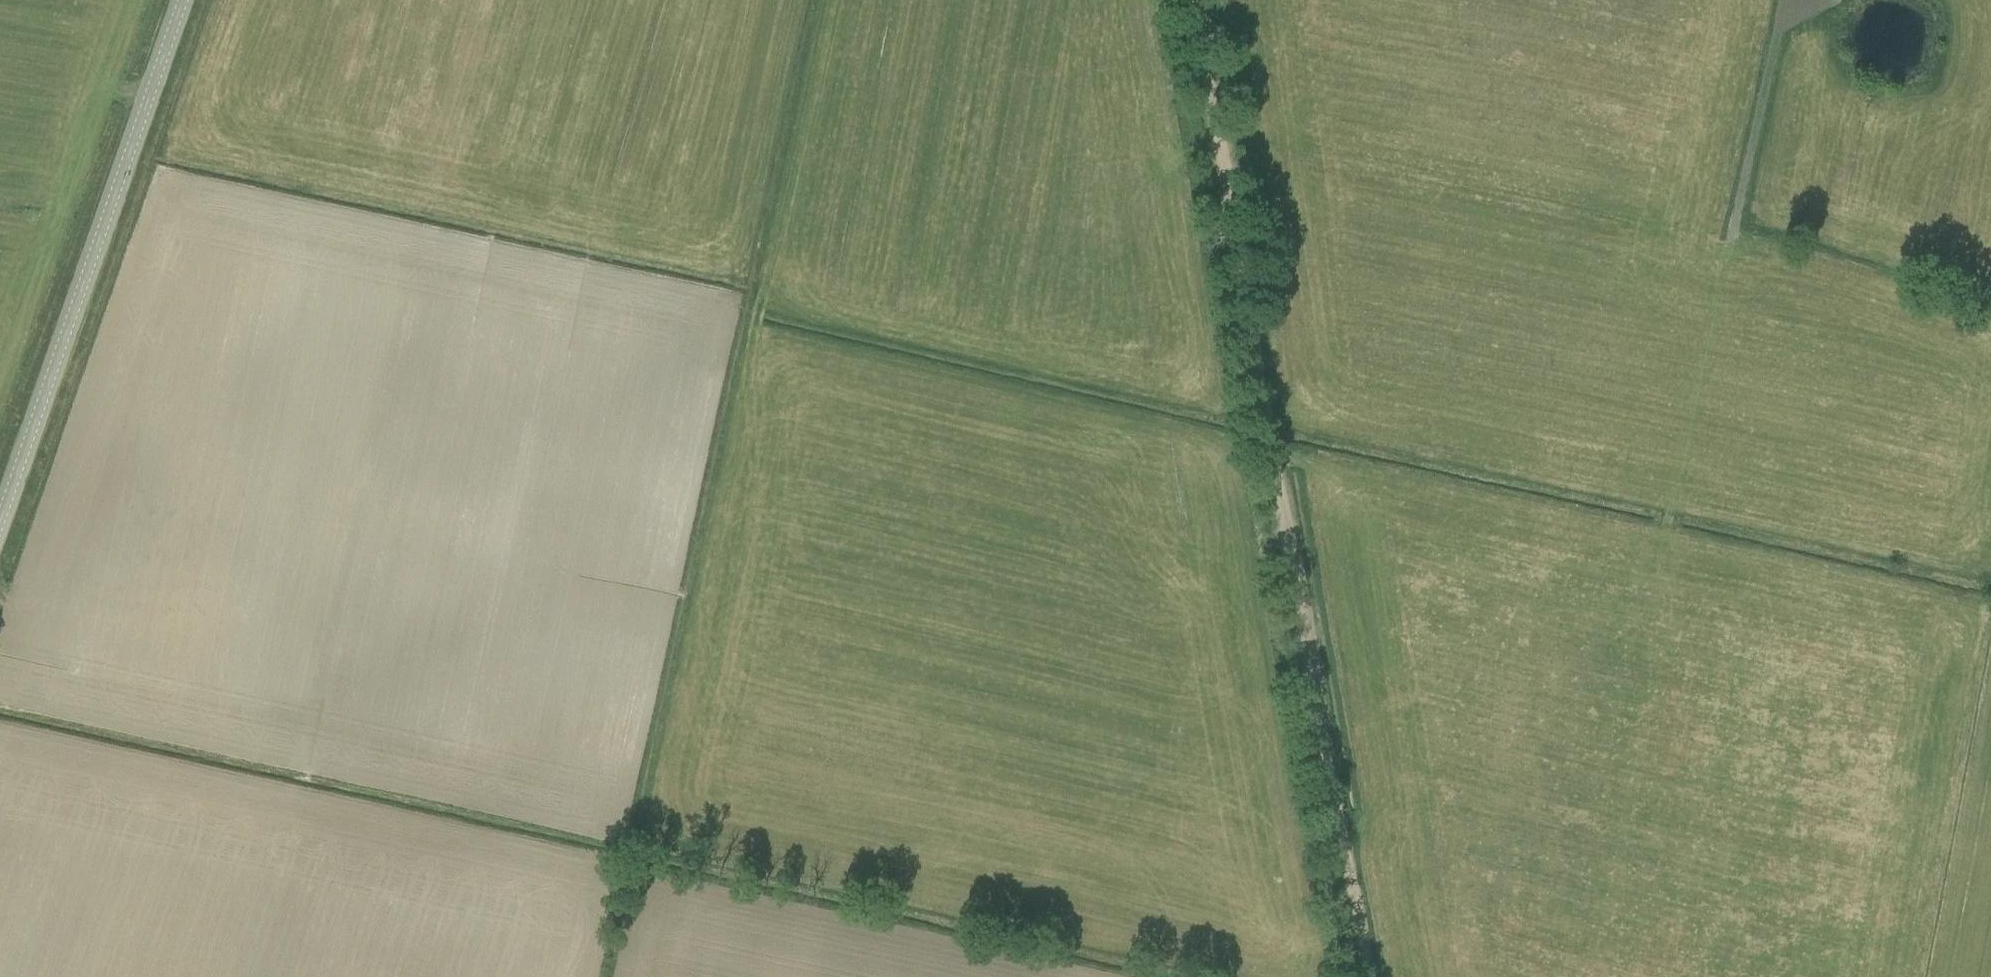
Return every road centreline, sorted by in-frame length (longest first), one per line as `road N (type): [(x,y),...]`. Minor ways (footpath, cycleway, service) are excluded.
road 1 (track): [(1193,0),(1337,815),(1373,976)]
road 2 (unclassified): [(0,518),(182,0)]

